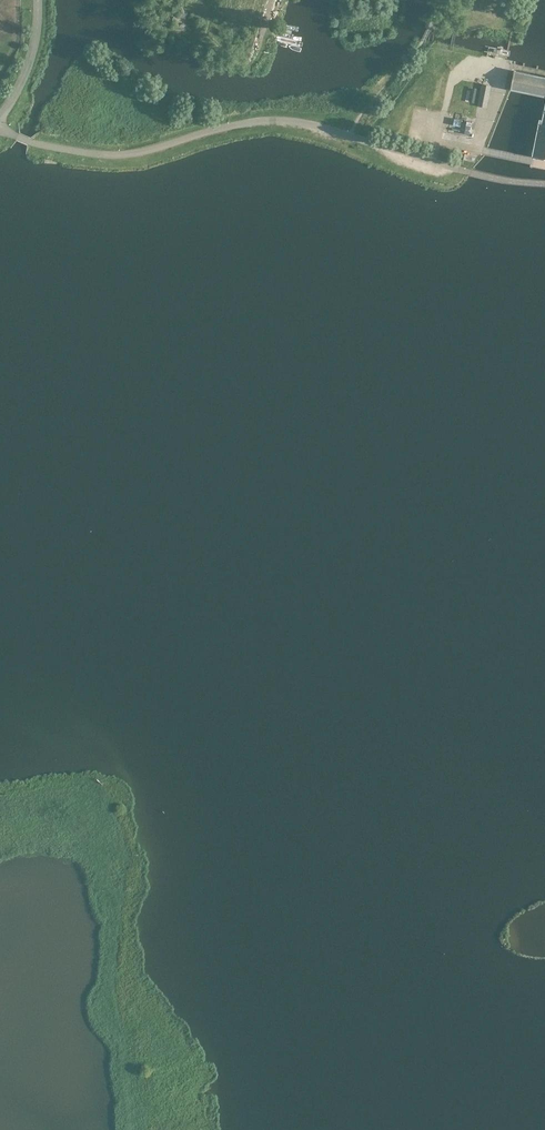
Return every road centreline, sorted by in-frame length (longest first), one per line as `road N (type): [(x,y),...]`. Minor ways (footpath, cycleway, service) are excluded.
road 1 (unclassified): [(544,183),(470,173),(291,123),(232,125),(109,156),(30,142),(0,127)]
road 2 (tertiary): [(0,118),(35,45),(37,0)]

